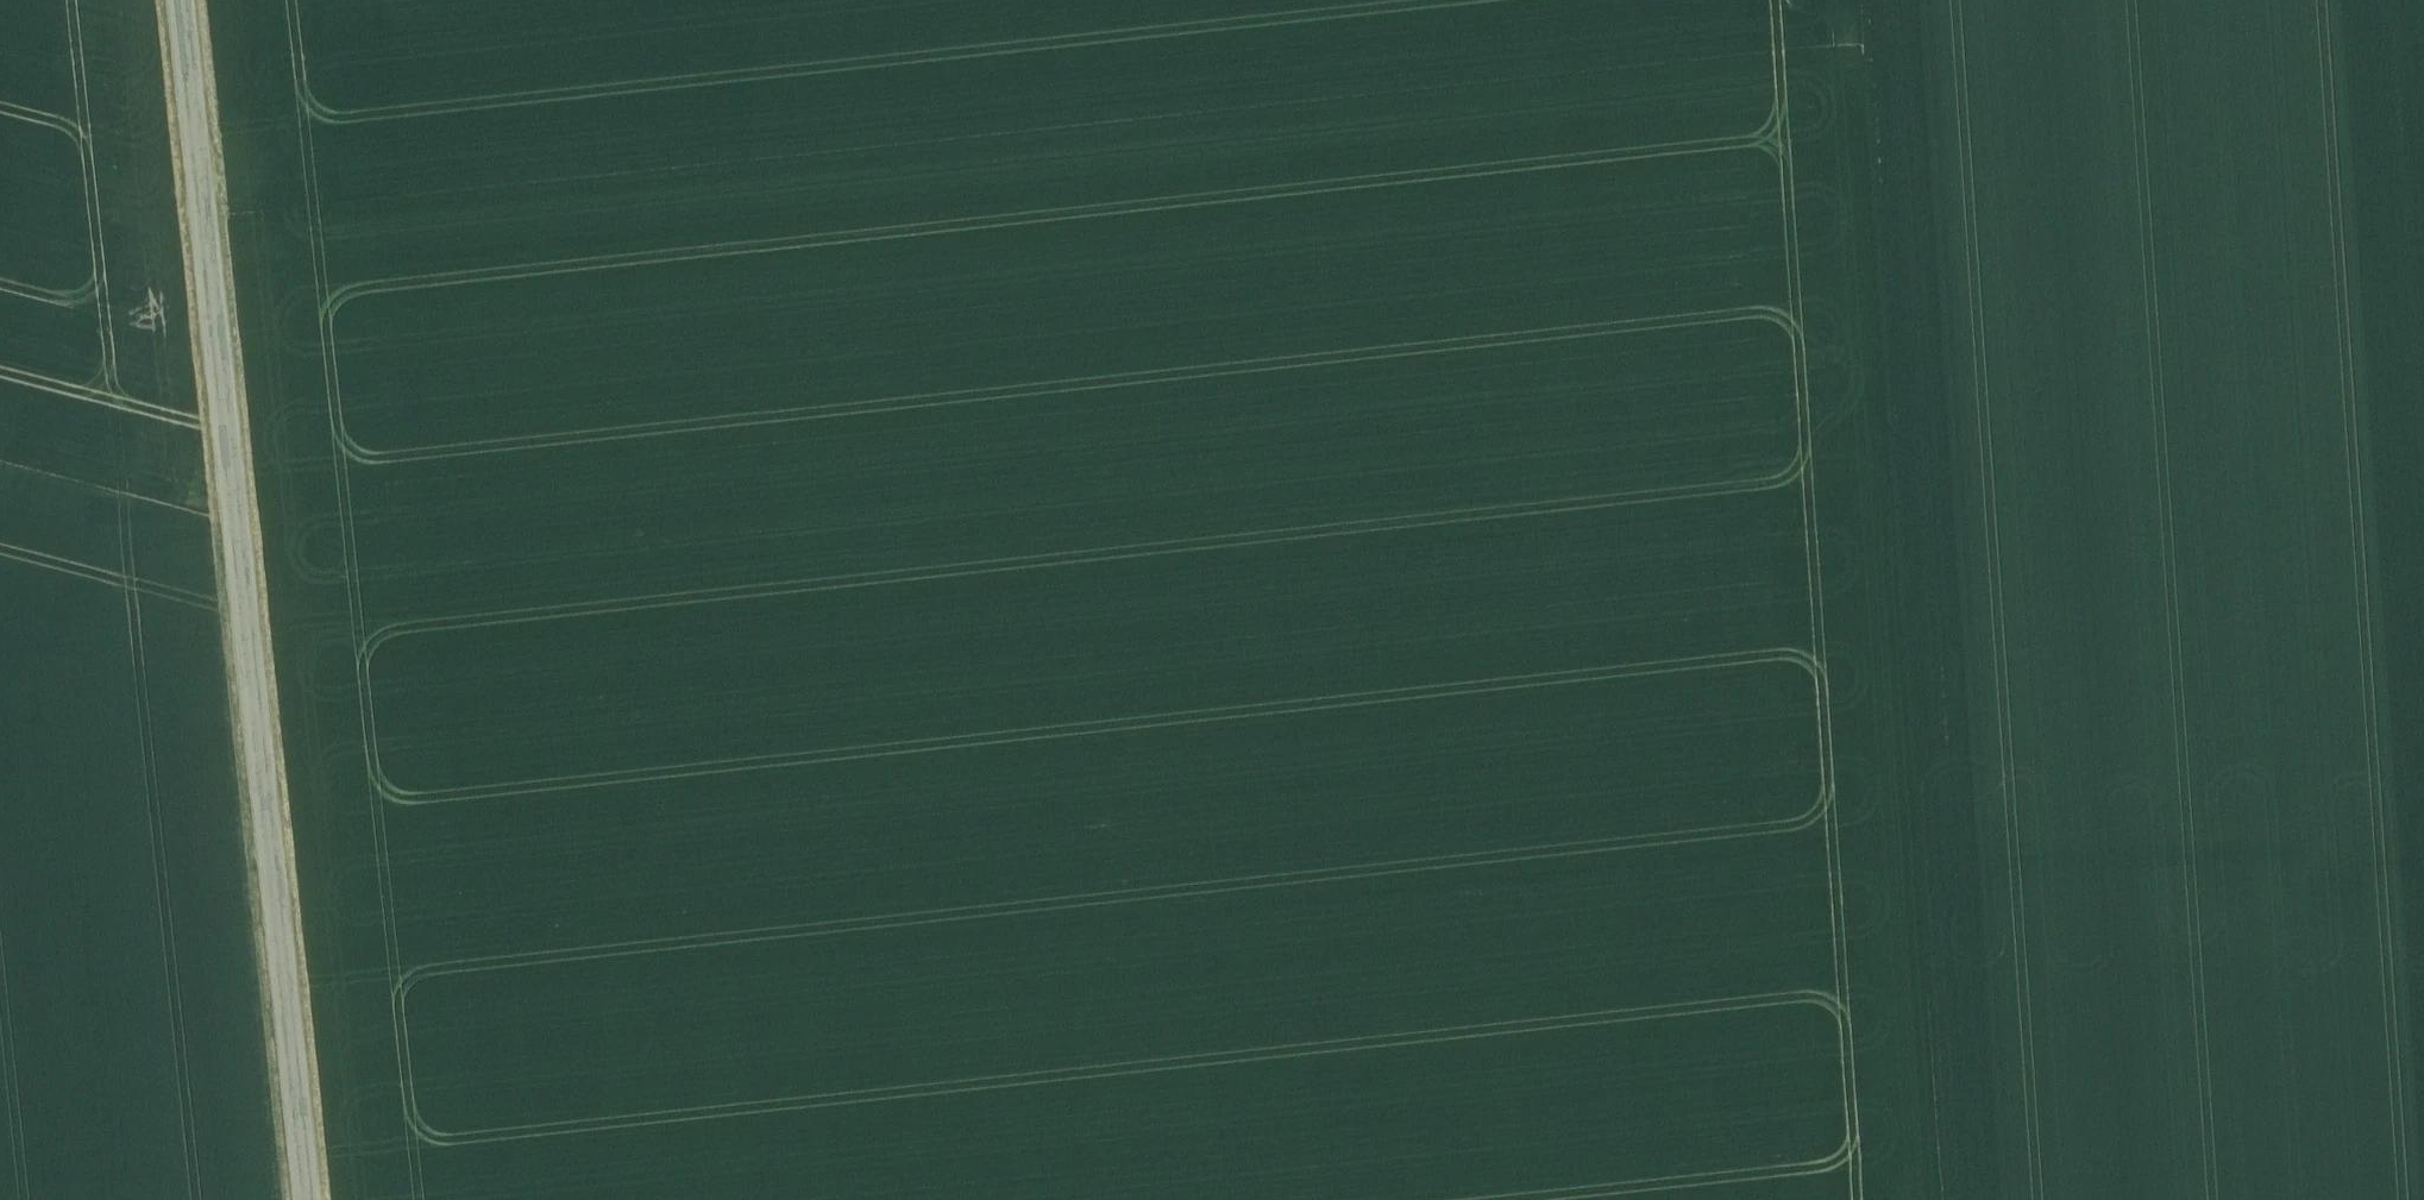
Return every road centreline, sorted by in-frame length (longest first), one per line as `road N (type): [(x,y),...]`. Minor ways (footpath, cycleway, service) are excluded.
road 1 (tertiary): [(313,1199),(185,0)]

